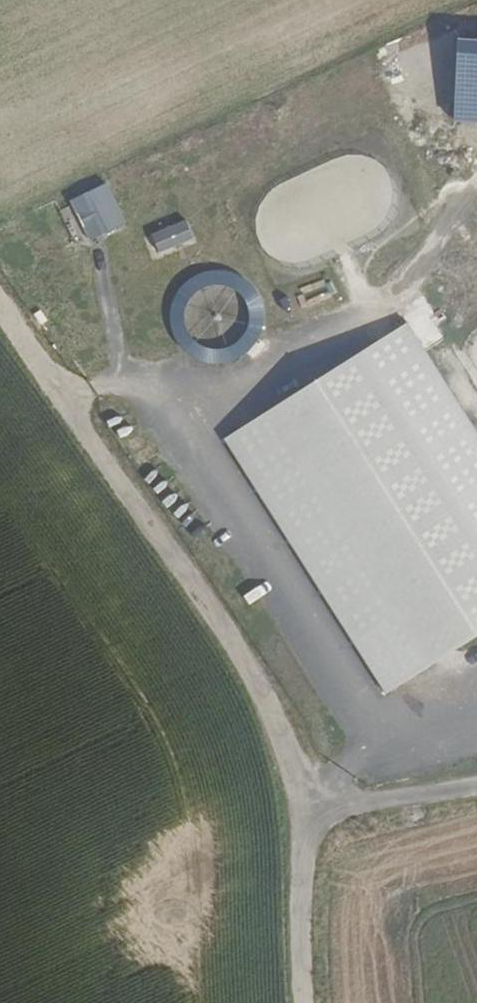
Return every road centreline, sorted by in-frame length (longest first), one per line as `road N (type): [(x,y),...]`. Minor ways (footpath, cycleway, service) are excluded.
road 1 (track): [(310,829),(275,735),(0,317)]
road 2 (track): [(310,1002),(303,873),(310,829)]
road 3 (track): [(476,793),(310,829)]

